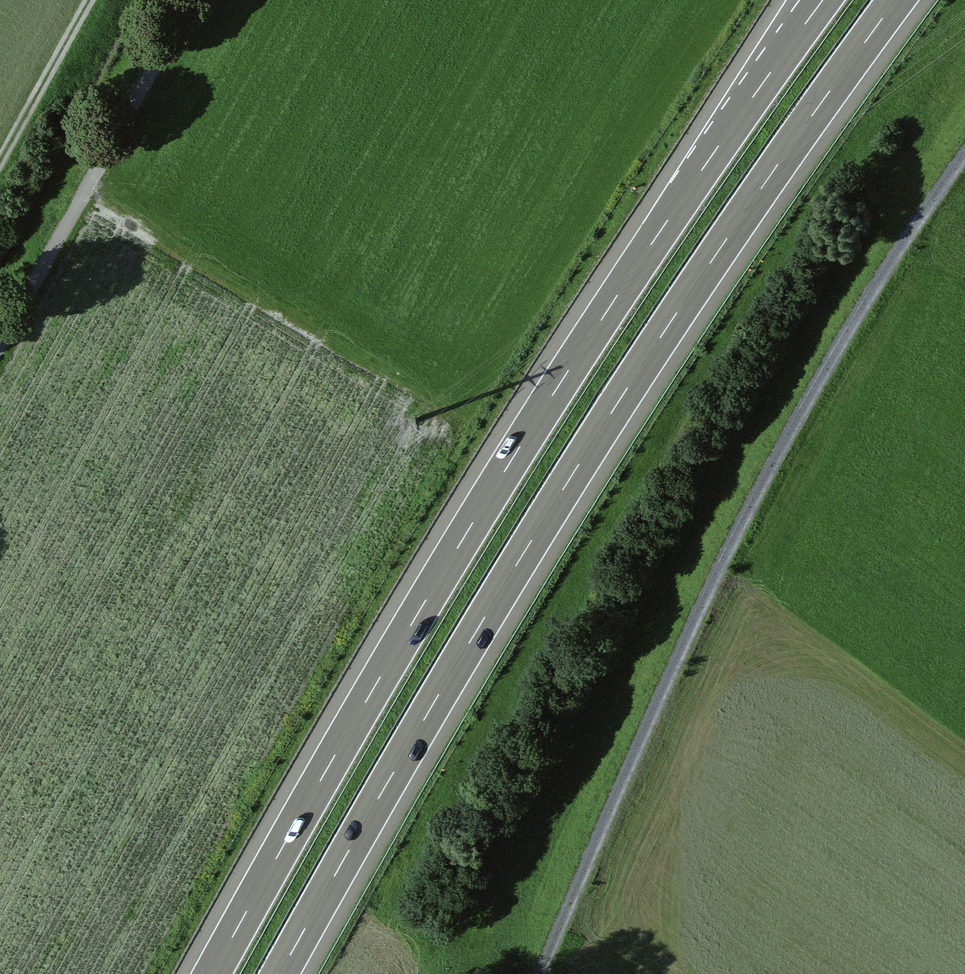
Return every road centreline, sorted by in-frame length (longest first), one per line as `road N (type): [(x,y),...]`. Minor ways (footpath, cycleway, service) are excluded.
road 1 (motorway): [(282,973),(573,474),(898,0)]
road 2 (motorway): [(828,0),(714,152),(539,420),(214,973)]
road 3 (track): [(549,973),(615,823),(937,200),(964,167)]
road 4 (track): [(193,0),(0,346)]
road 5 (track): [(0,159),(86,0)]

